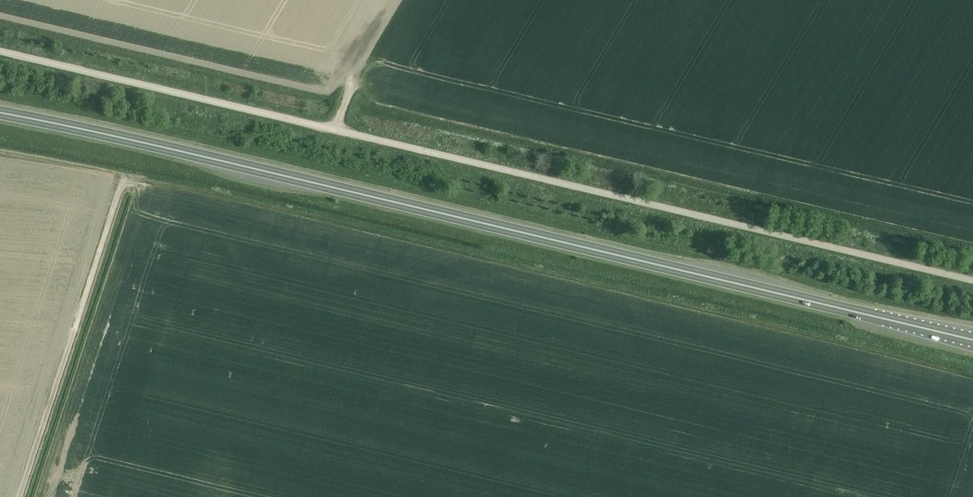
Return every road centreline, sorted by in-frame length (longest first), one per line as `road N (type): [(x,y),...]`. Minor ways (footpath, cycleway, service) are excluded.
road 1 (unclassified): [(972,282),(0,53)]
road 2 (trunk): [(0,115),(972,340)]
road 3 (track): [(120,190),(19,496)]

